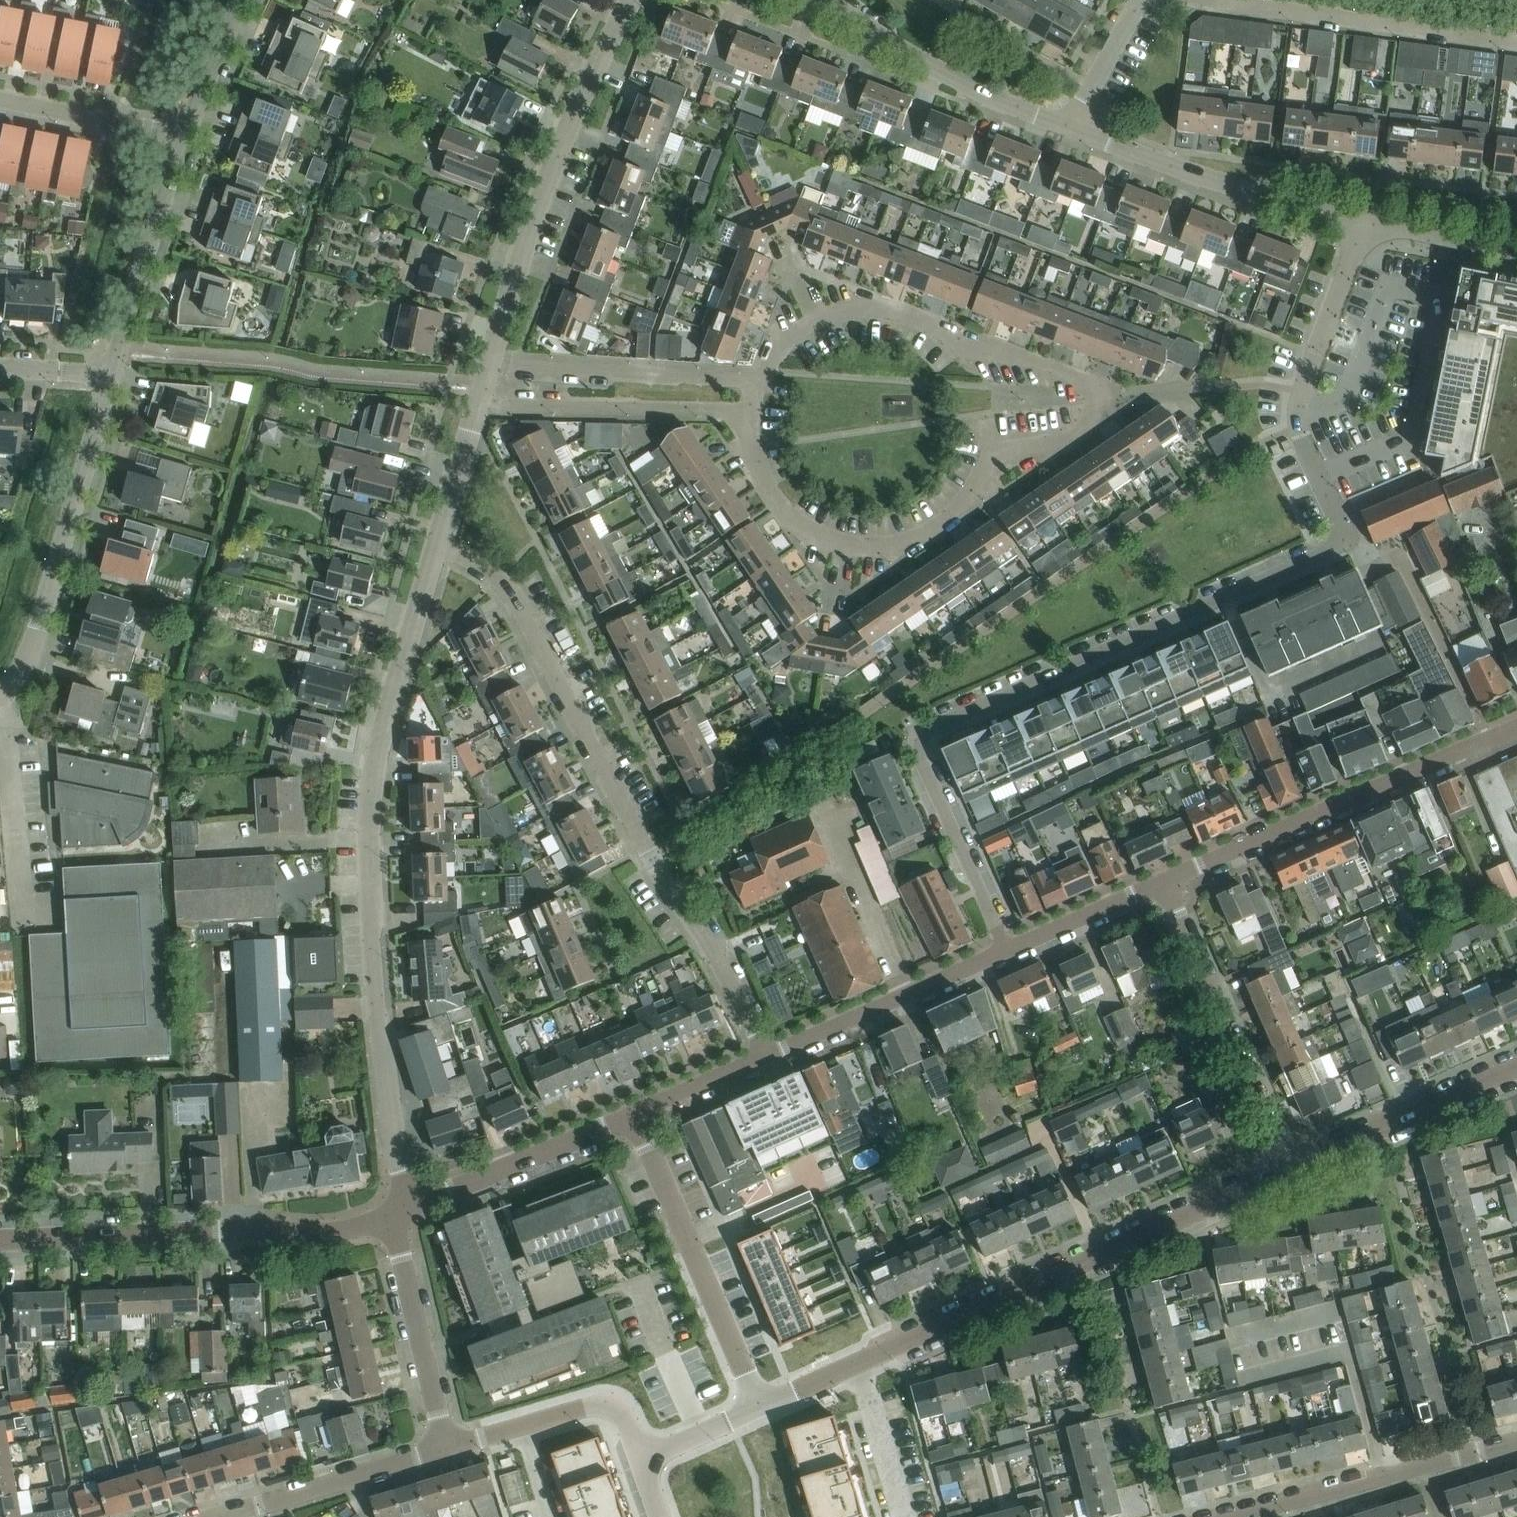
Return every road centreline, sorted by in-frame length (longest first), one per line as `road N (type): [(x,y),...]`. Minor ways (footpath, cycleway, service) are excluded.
road 1 (residential): [(1005,952),(921,772),(919,744),(929,732),(1336,547),(1343,525),(1297,411),(1365,220)]
road 2 (residential): [(400,1212),(369,864),(373,782),(438,547)]
road 3 (residential): [(765,1057),(511,592),(477,562),(438,547)]
road 4 (tertiary): [(759,1406),(1283,1168)]
road 5 (residential): [(750,412),(757,473),(784,513),(837,545),(867,549),(930,533),(969,498),(993,452),(1068,440),(1099,400)]
road 6 (residential): [(0,1239),(337,1230),(400,1212)]
road 7 (residential): [(1099,400),(1076,377),(907,313),(869,307),(816,320),(788,338),(757,383)]
road 8 (residential): [(1158,884),(1516,725)]
road 9 (residential): [(490,362),(554,160),(629,0)]
road 10 (residential): [(0,690),(39,629),(110,376)]
road 11 (residential): [(759,1406),(634,1113)]
road 12 (residential): [(1516,43),(1207,0)]
road 13 (residential): [(1365,220),(1197,175),(1068,127)]
road 14 (residential): [(1283,1168),(1158,884)]
road 15 (residential): [(1516,1442),(1223,1516)]
road 16 (residential): [(1068,127),(952,77),(826,0)]
road 17 (residential): [(478,405),(750,412)]
road 18 (residential): [(757,383),(490,362)]
road 19 (residential): [(765,1057),(1005,952)]
road 20 (tertiary): [(1283,1168),(1516,1063)]
road 21 (residential): [(400,1212),(634,1113)]
road 22 (residential): [(110,376),(182,137)]
road 23 (residential): [(445,1448),(401,1253),(400,1212)]
road 24 (residential): [(220,1516),(445,1448)]
road 25 (residential): [(182,137),(0,100)]
road 26 (residential): [(445,1448),(611,1406)]
road 27 (residential): [(1005,952),(1158,884)]
road 28 (residential): [(1516,251),(1365,220)]
road 29 (residential): [(182,137),(241,0)]
road 30 (residential): [(438,547),(478,405)]
road 31 (residential): [(1068,127),(1140,0)]
road 32 (residential): [(634,1113),(765,1057)]
road 33 (tertiary): [(640,1461),(759,1406)]

